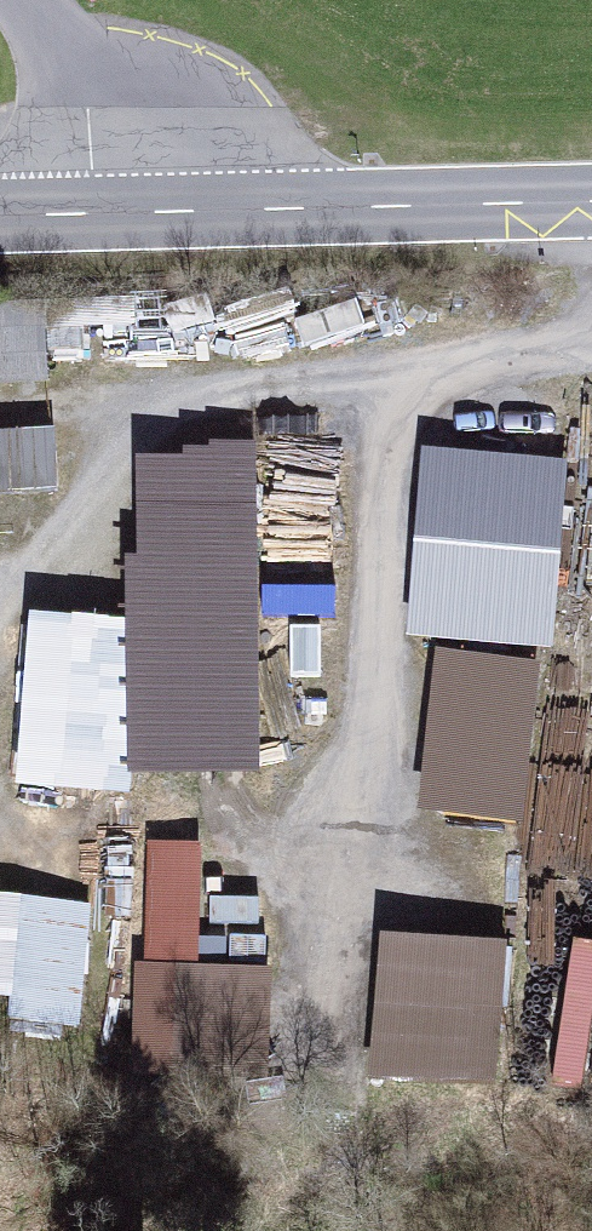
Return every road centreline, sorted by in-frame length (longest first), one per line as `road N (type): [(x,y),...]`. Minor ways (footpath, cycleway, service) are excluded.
road 1 (tertiary): [(102,213),(591,202)]
road 2 (unclassified): [(102,213),(96,96),(29,0)]

